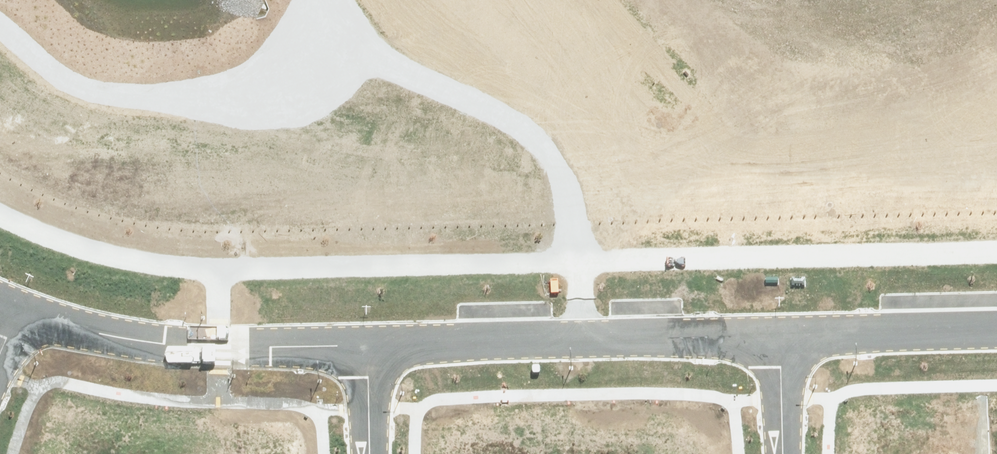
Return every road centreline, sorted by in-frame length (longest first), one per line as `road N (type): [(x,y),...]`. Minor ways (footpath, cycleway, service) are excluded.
road 1 (track): [(313,21),(534,138),(562,179),(581,254),(586,342)]
road 2 (residential): [(782,334),(369,350)]
road 3 (track): [(319,0),(305,50),(258,82),(193,91),(63,74),(0,34)]
road 4 (residential): [(369,350),(140,343),(5,308)]
road 5 (residential): [(996,333),(782,334)]

